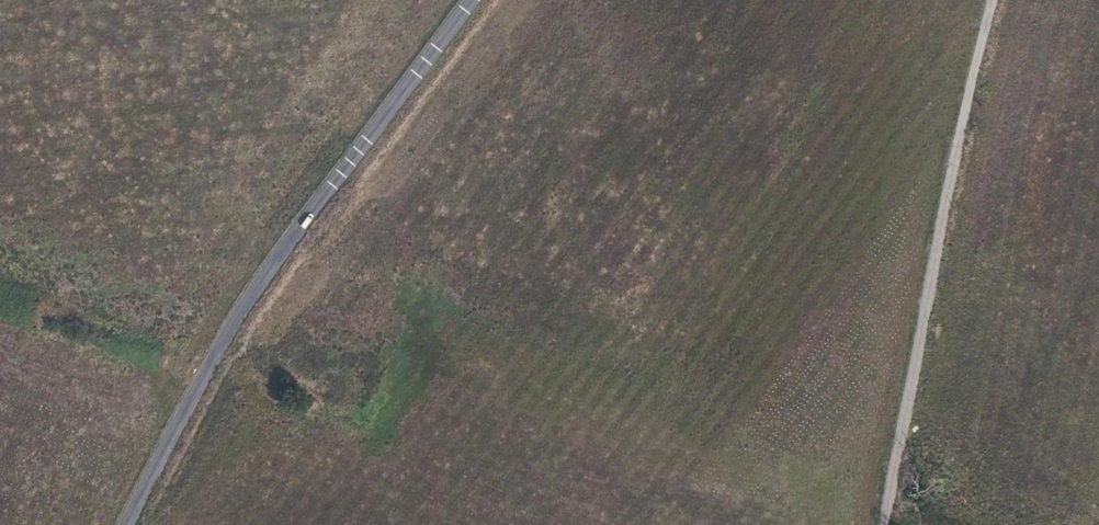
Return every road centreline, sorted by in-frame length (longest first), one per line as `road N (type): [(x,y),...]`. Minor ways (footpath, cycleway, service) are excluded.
road 1 (track): [(803,524),(395,452),(0,295)]
road 2 (tertiary): [(126,524),(221,346),(476,0)]
road 3 (track): [(887,524),(993,0)]

